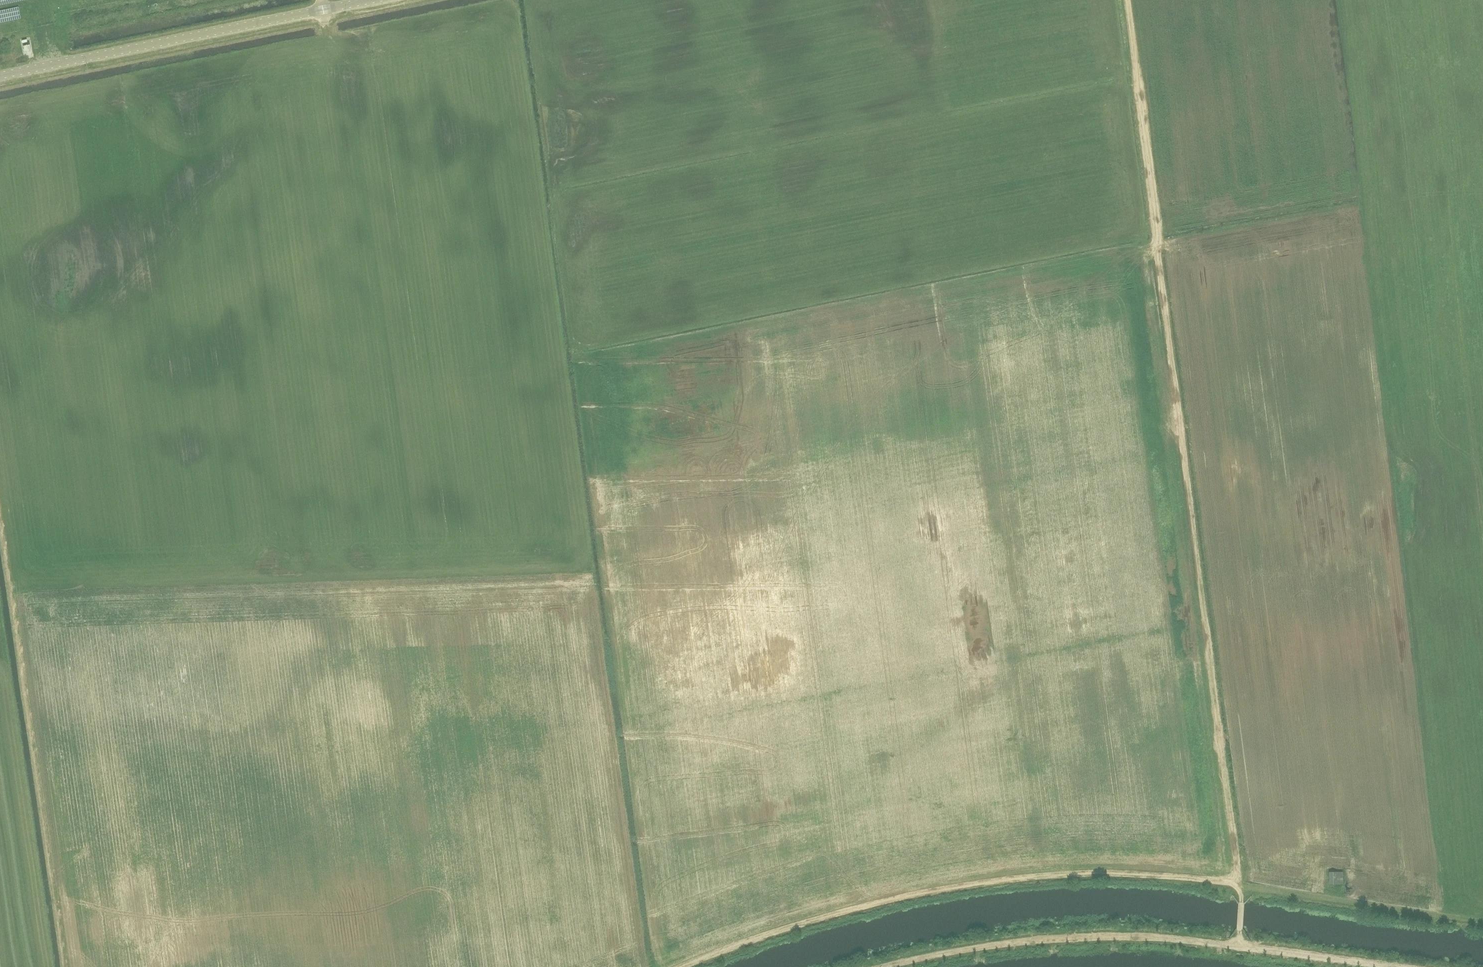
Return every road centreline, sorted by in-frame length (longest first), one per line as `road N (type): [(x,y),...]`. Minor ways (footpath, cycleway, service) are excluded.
road 1 (track): [(1239,883),(1125,0)]
road 2 (track): [(1239,883),(1110,873),(988,883),(831,914),(685,966)]
road 3 (unclassified): [(0,76),(375,0)]
road 4 (track): [(891,966),(1011,943),(1098,937),(1240,945)]
road 5 (track): [(1239,883),(1482,923)]
road 6 (track): [(1382,966),(1240,945)]

